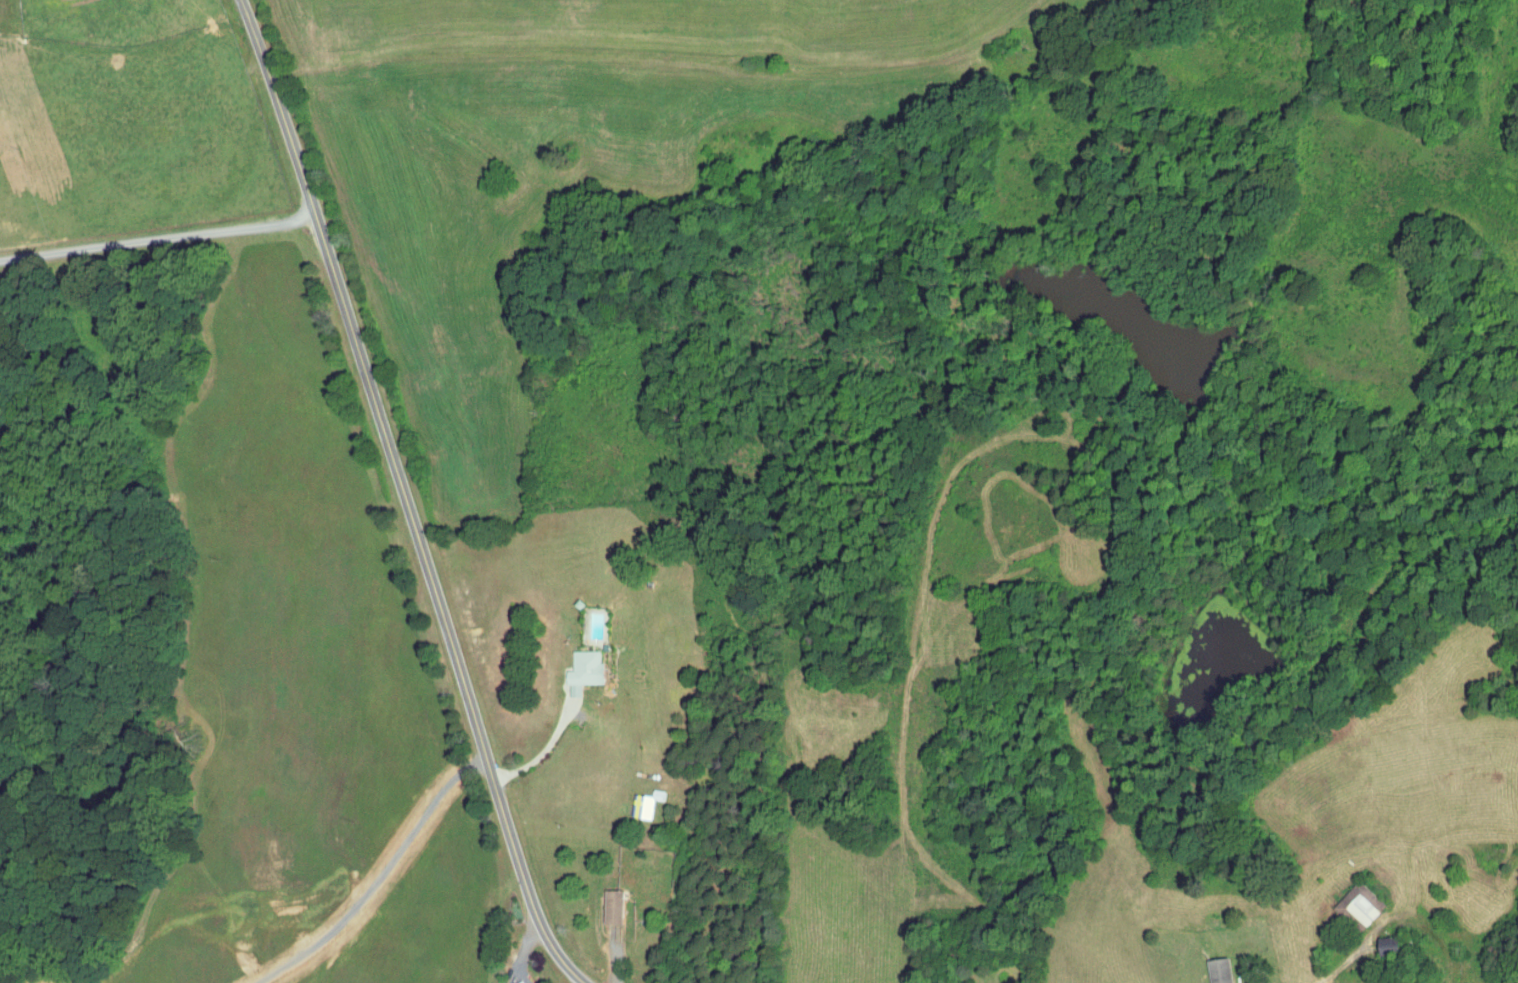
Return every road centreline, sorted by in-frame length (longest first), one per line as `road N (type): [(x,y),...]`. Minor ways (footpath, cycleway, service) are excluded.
road 1 (residential): [(591,982),(549,927),(487,778),(336,250),(243,0)]
road 2 (residential): [(0,258),(322,213)]

